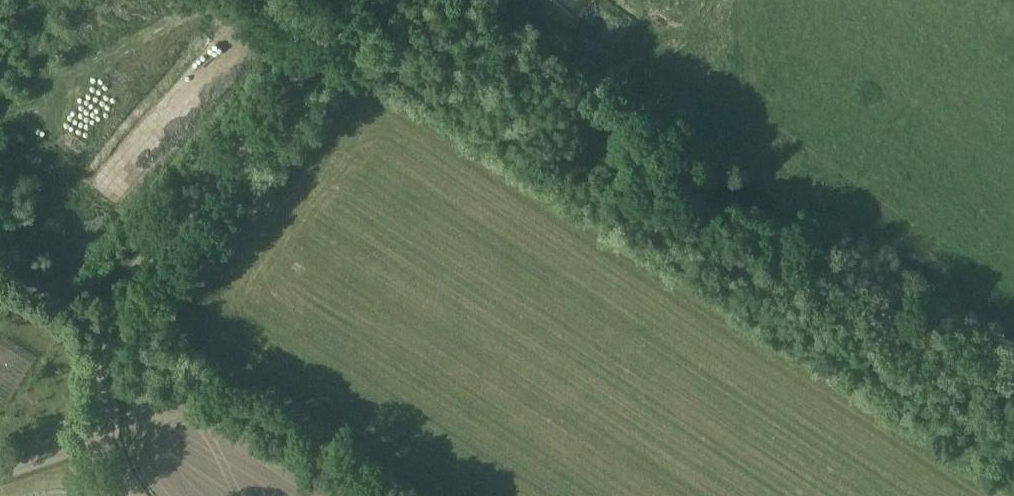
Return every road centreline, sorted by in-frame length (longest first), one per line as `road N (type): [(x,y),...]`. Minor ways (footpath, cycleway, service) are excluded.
road 1 (unclassified): [(132,495),(110,462),(102,419),(102,345),(116,298),(146,253),(372,0)]

